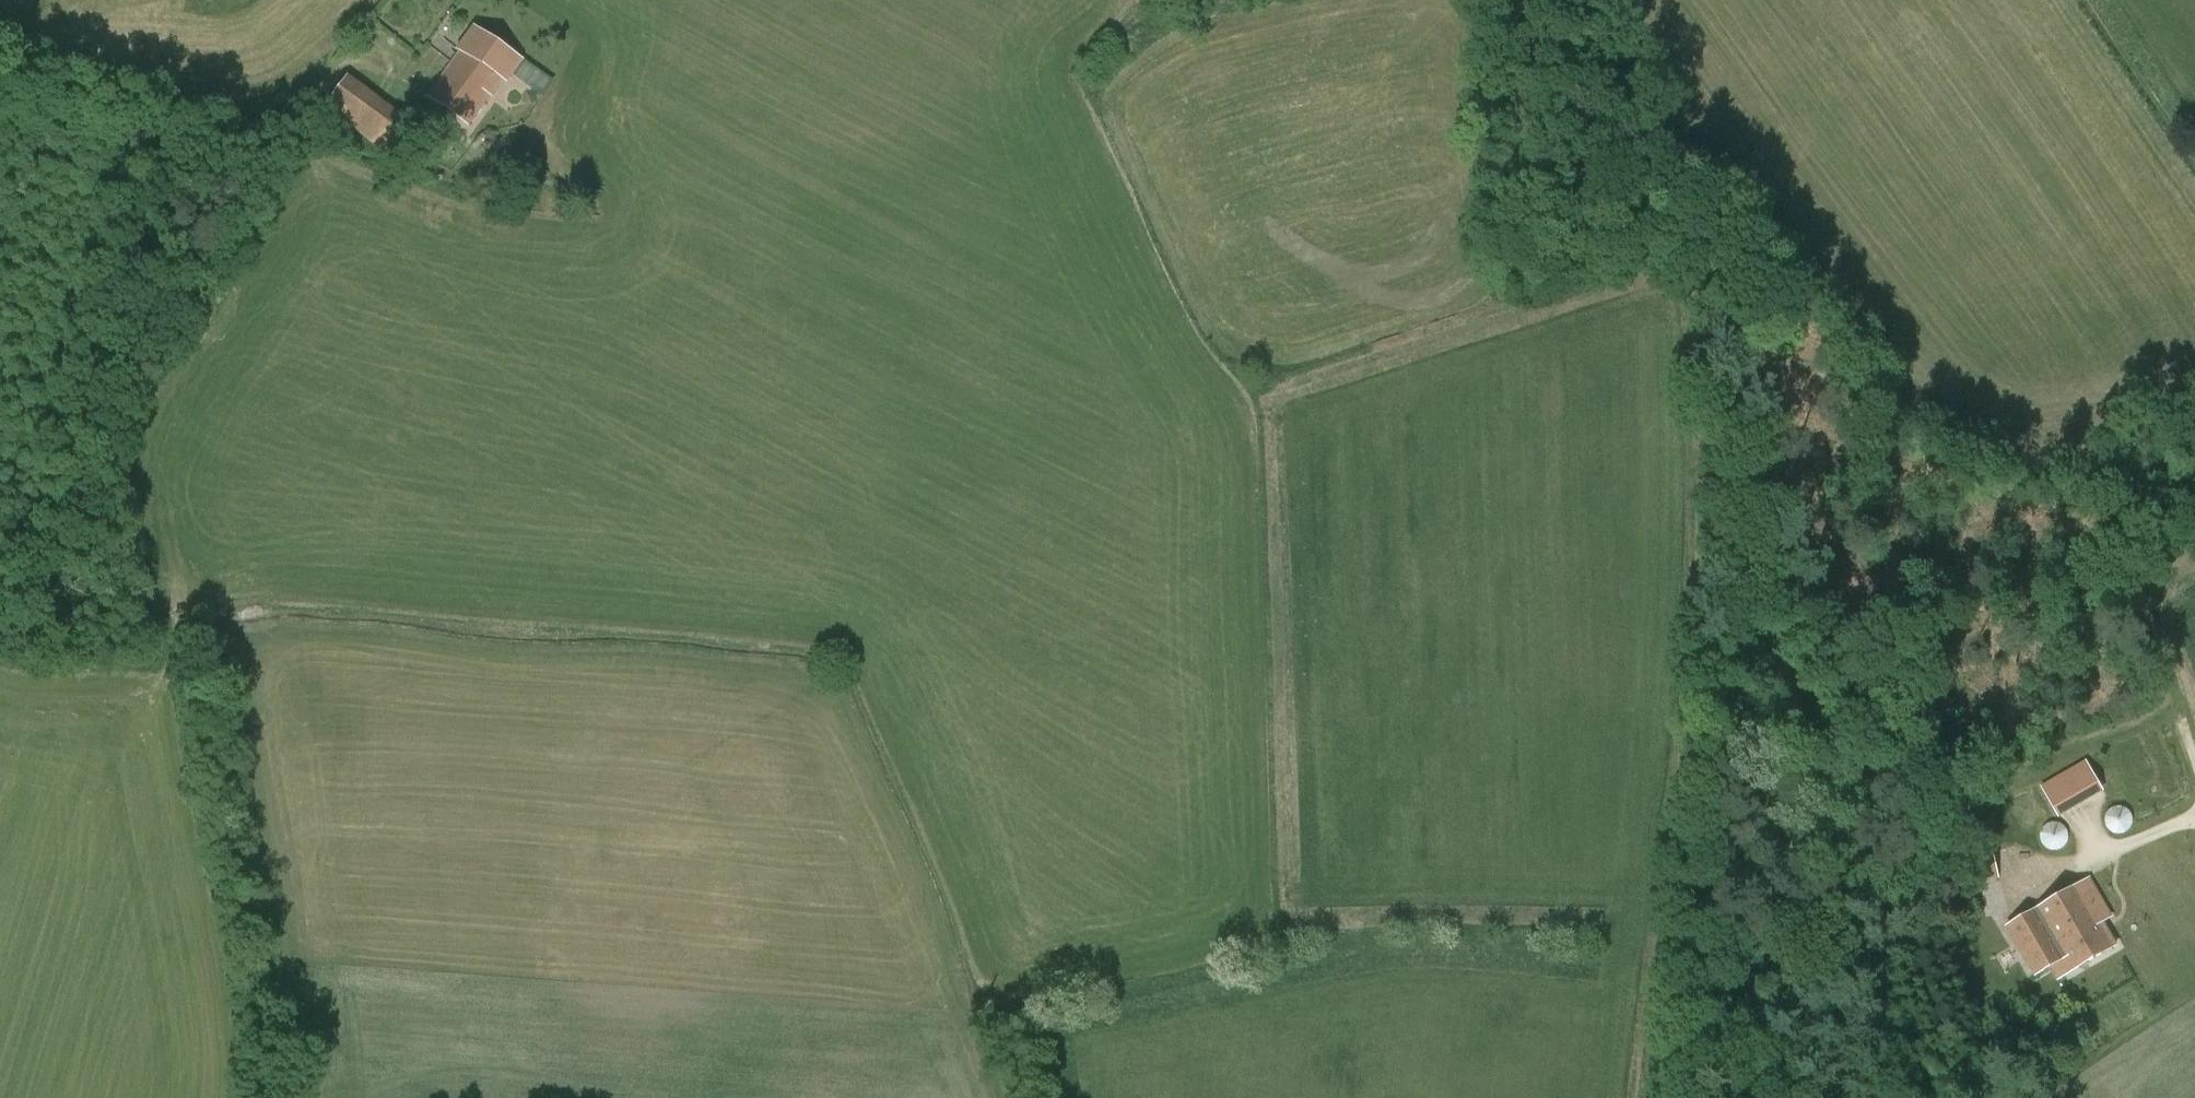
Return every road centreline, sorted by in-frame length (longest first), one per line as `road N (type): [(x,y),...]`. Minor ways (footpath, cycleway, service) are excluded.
road 1 (track): [(2194,771),(2125,591),(2194,533)]
road 2 (track): [(1937,804),(2171,714)]
road 3 (track): [(2194,164),(2083,0)]

